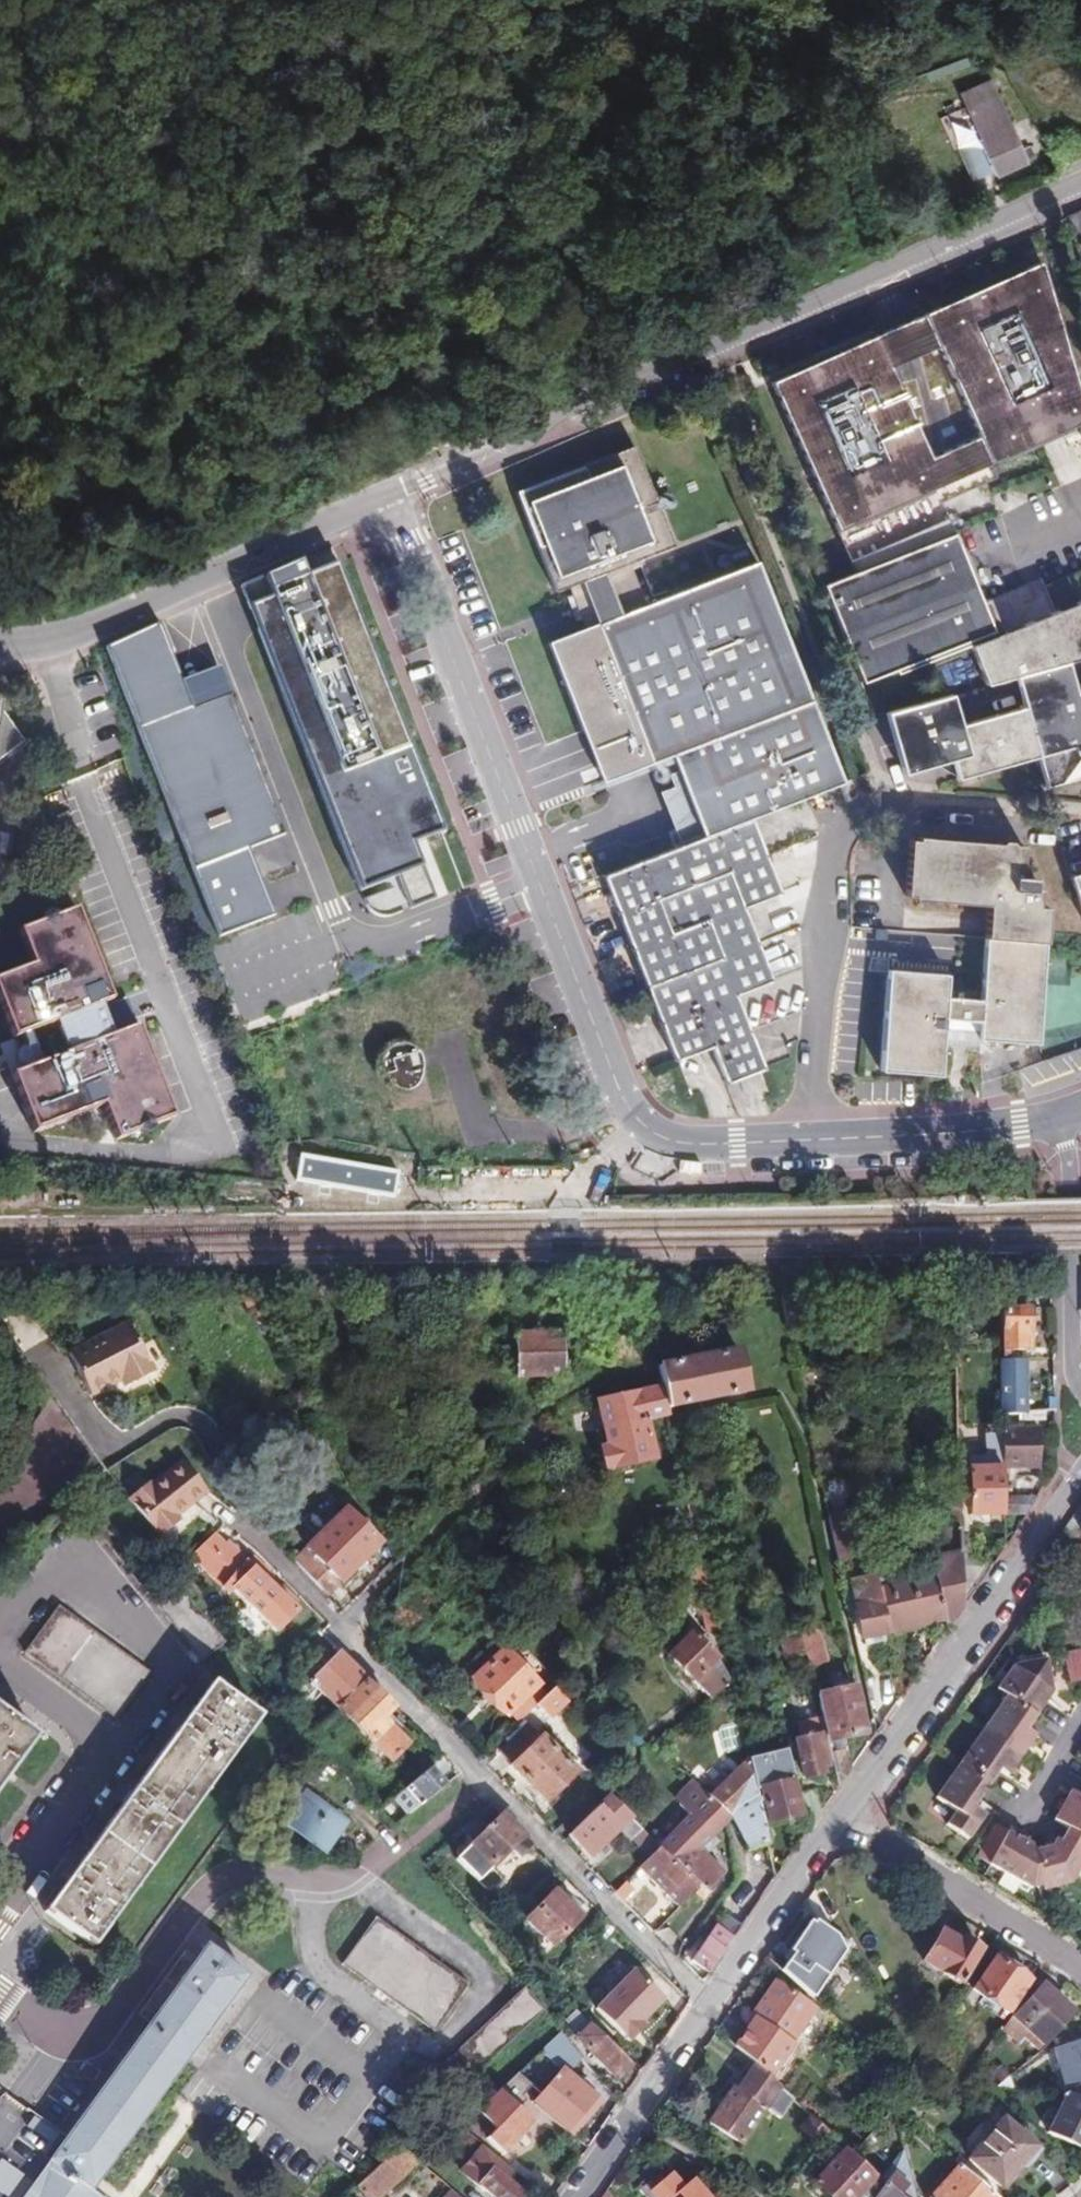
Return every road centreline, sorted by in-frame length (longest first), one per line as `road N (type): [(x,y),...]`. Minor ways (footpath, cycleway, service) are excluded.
road 1 (motorway): [(668,2196),(541,1776),(51,0)]
road 2 (motorway): [(0,20),(278,954),(597,2196)]
road 3 (residential): [(924,1131),(704,1138),(678,1136),(647,1119),(629,1097),(396,494)]
road 4 (residential): [(713,2006),(338,1634),(519,1463)]
road 5 (residential): [(1080,184),(396,494)]
road 6 (residential): [(713,2006),(1080,1475)]
road 7 (residential): [(396,494),(111,619),(27,650),(0,650)]
road 8 (residential): [(1080,1967),(873,1833)]
road 9 (residential): [(1071,1351),(1073,1114)]
road 10 (residential): [(577,2196),(713,2006)]
road 11 (residential): [(112,1750),(0,1898)]
road 12 (residential): [(924,1131),(1073,1114)]
road 13 (residential): [(0,1672),(112,1750)]

